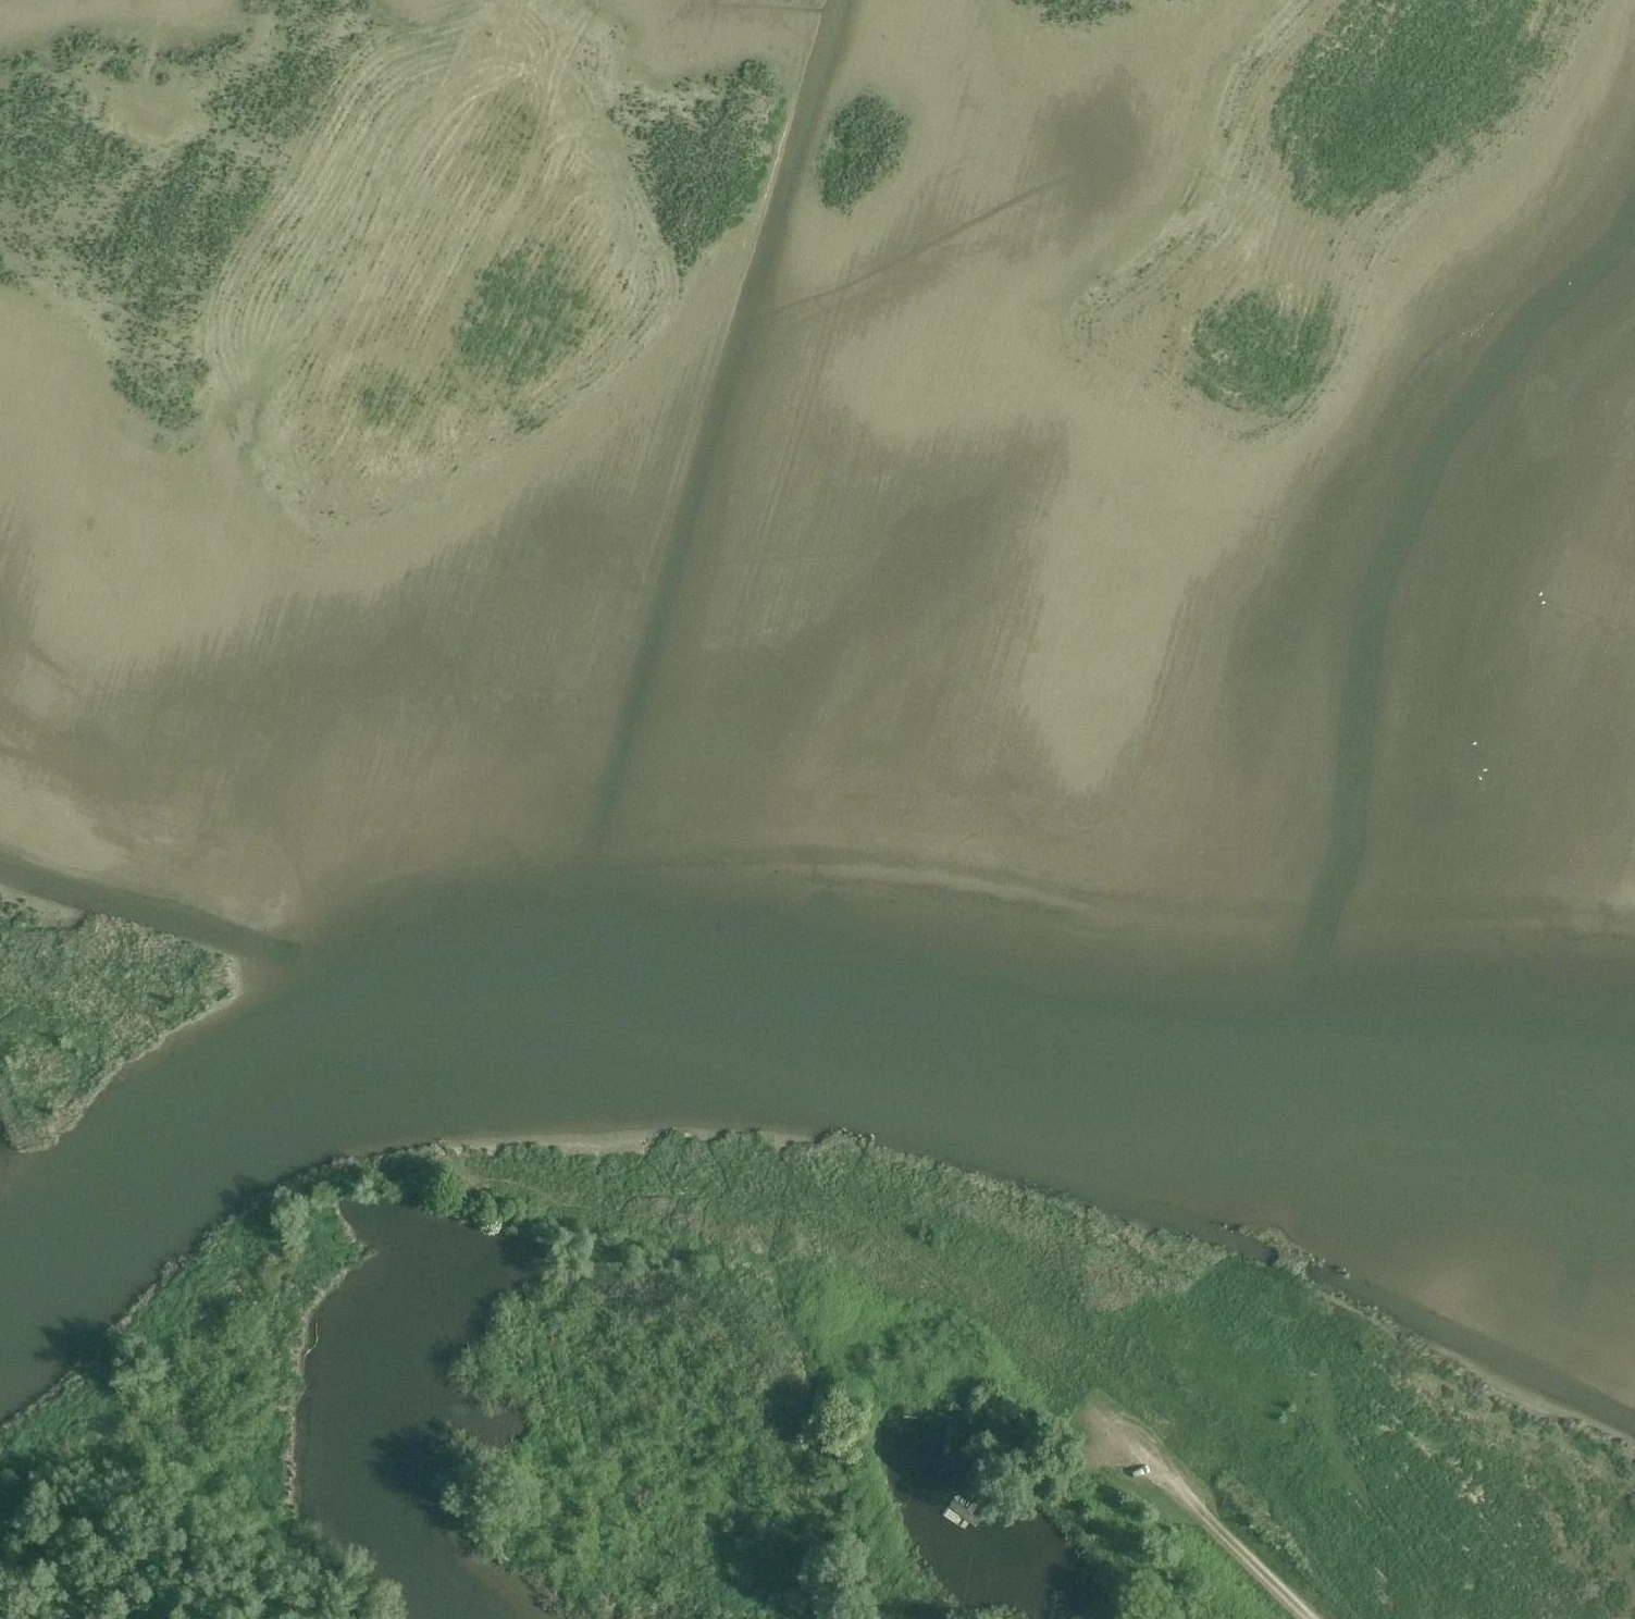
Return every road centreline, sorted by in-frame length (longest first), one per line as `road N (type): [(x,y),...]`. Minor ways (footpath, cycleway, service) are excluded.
road 1 (track): [(1124,1433),(1308,1618)]

